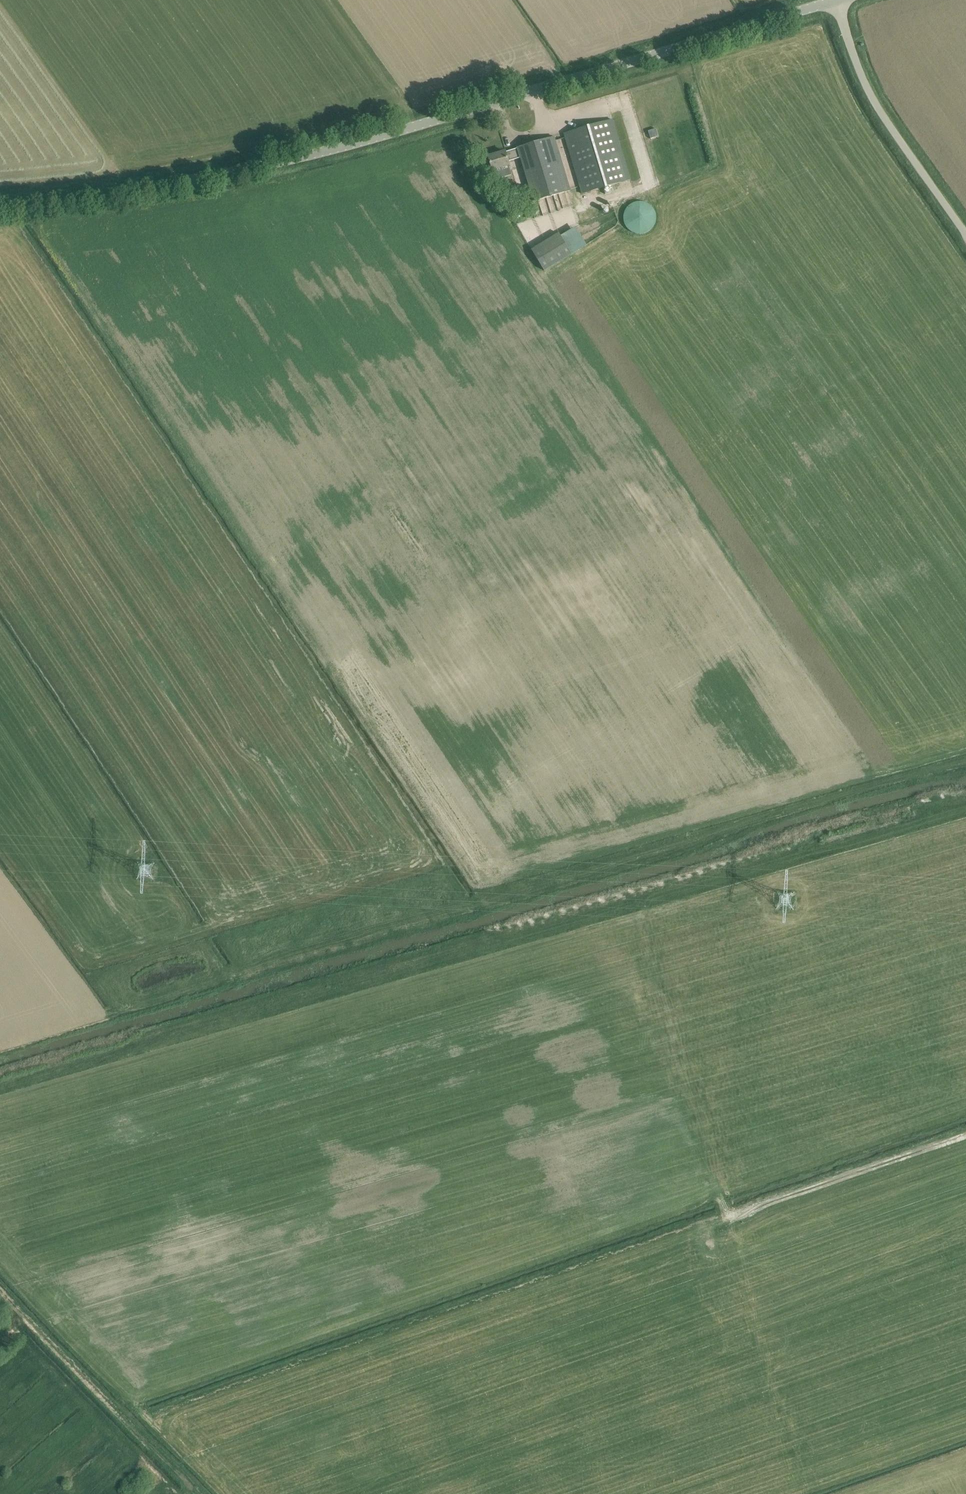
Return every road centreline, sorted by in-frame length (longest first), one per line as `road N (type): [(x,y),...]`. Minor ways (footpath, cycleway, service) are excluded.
road 1 (unclassified): [(0,206),(187,182),(328,149),(837,1)]
road 2 (unclassified): [(965,235),(877,105),(837,1)]

